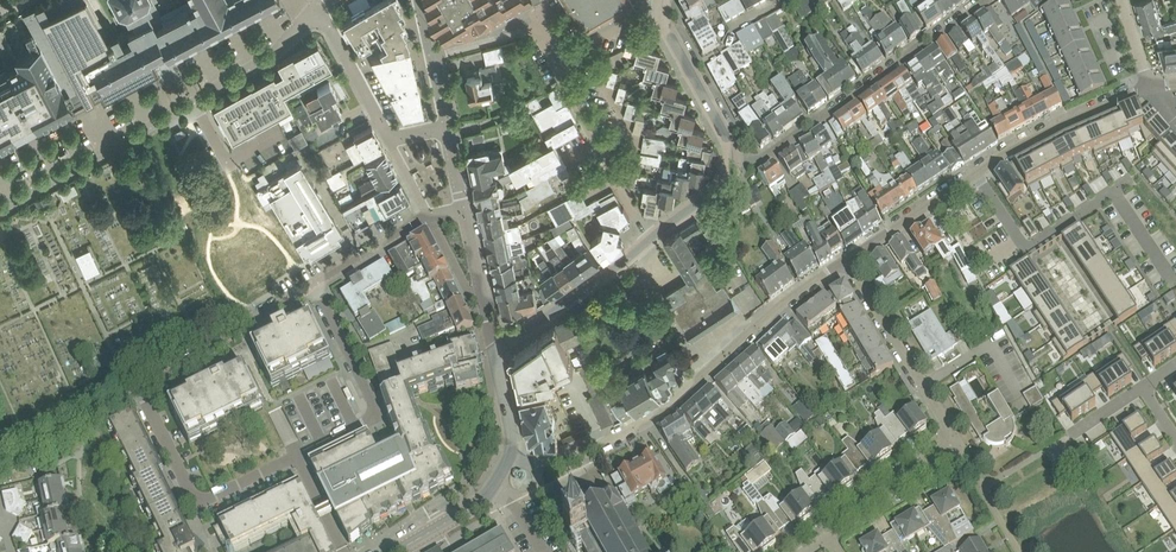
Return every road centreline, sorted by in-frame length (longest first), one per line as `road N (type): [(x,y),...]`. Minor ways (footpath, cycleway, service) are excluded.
road 1 (residential): [(847,259),(776,308),(642,423),(577,454),(539,461),(511,453)]
road 2 (unclassified): [(0,209),(266,62),(321,13)]
road 3 (tertiary): [(494,352),(715,192),(733,161)]
road 4 (residential): [(984,0),(769,154),(733,161)]
road 5 (residential): [(140,389),(194,500),(297,455)]
road 6 (residential): [(297,455),(373,415),(314,283)]
road 7 (residential): [(975,174),(1027,246),(1130,180)]
road 8 (residential): [(955,437),(847,259)]
road 9 (residential): [(140,389),(314,283)]
road 10 (residential): [(1150,87),(1023,143),(975,174)]
road 11 (tertiary): [(733,161),(667,28),(663,0)]
road 12 (unclassified): [(0,469),(140,389)]
road 13 (residential): [(975,174),(847,259)]
road 14 (unclassified): [(391,137),(321,13)]
road 15 (unclassified): [(314,283),(429,216)]
road 16 (tertiary): [(446,127),(417,0)]

